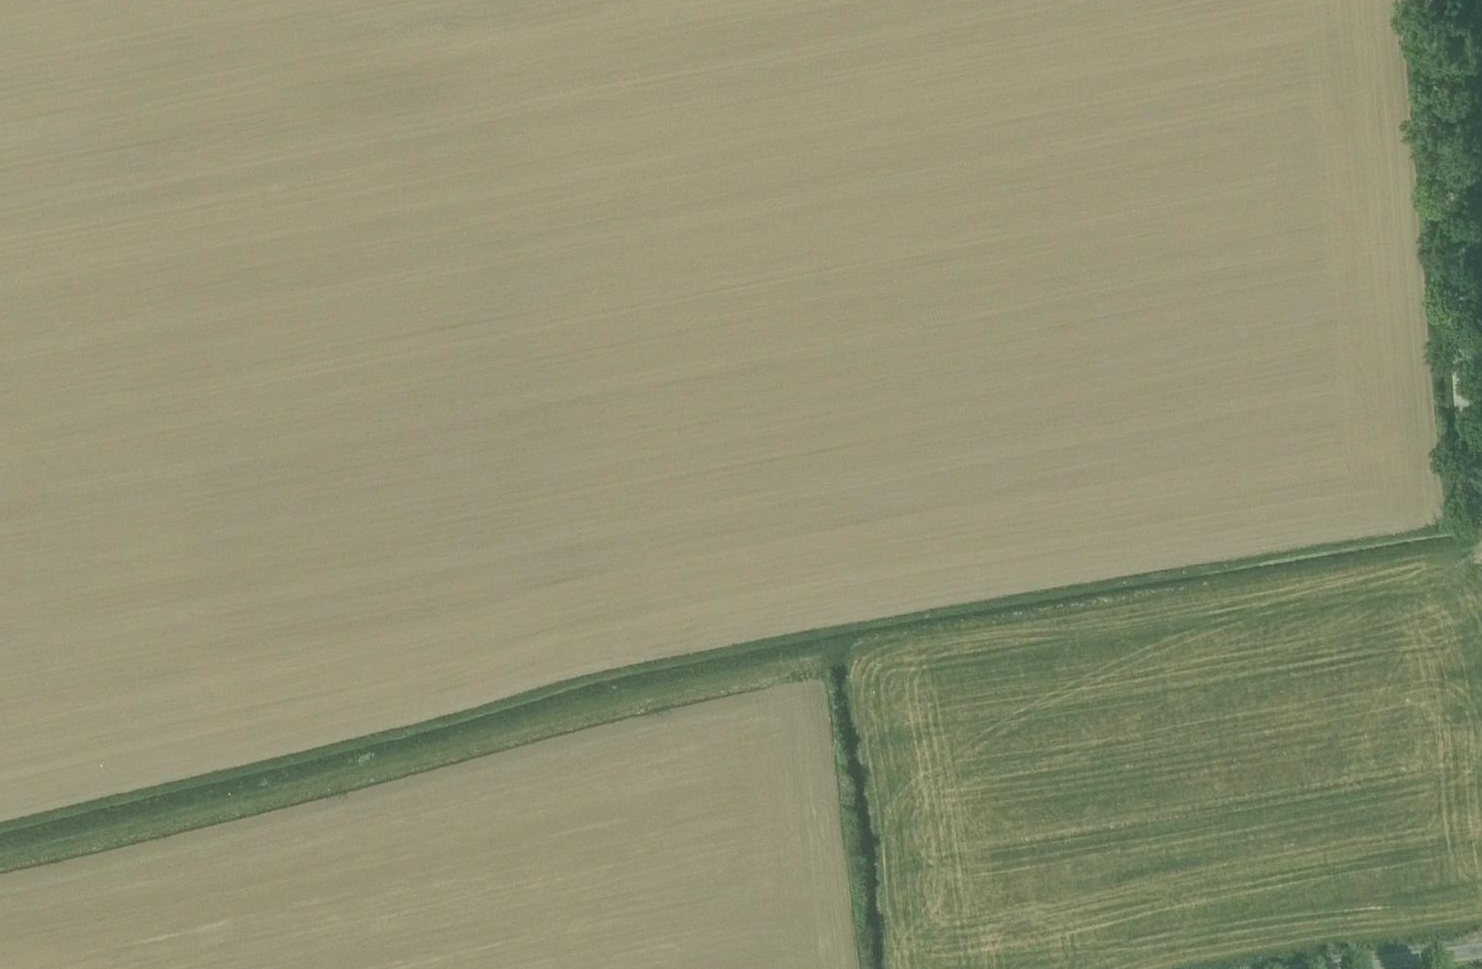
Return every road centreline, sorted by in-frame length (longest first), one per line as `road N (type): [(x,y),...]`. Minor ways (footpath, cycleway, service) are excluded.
road 1 (unclassified): [(1481,496),(1469,435),(1433,0)]
road 2 (unclassified): [(1320,968),(1481,950)]

